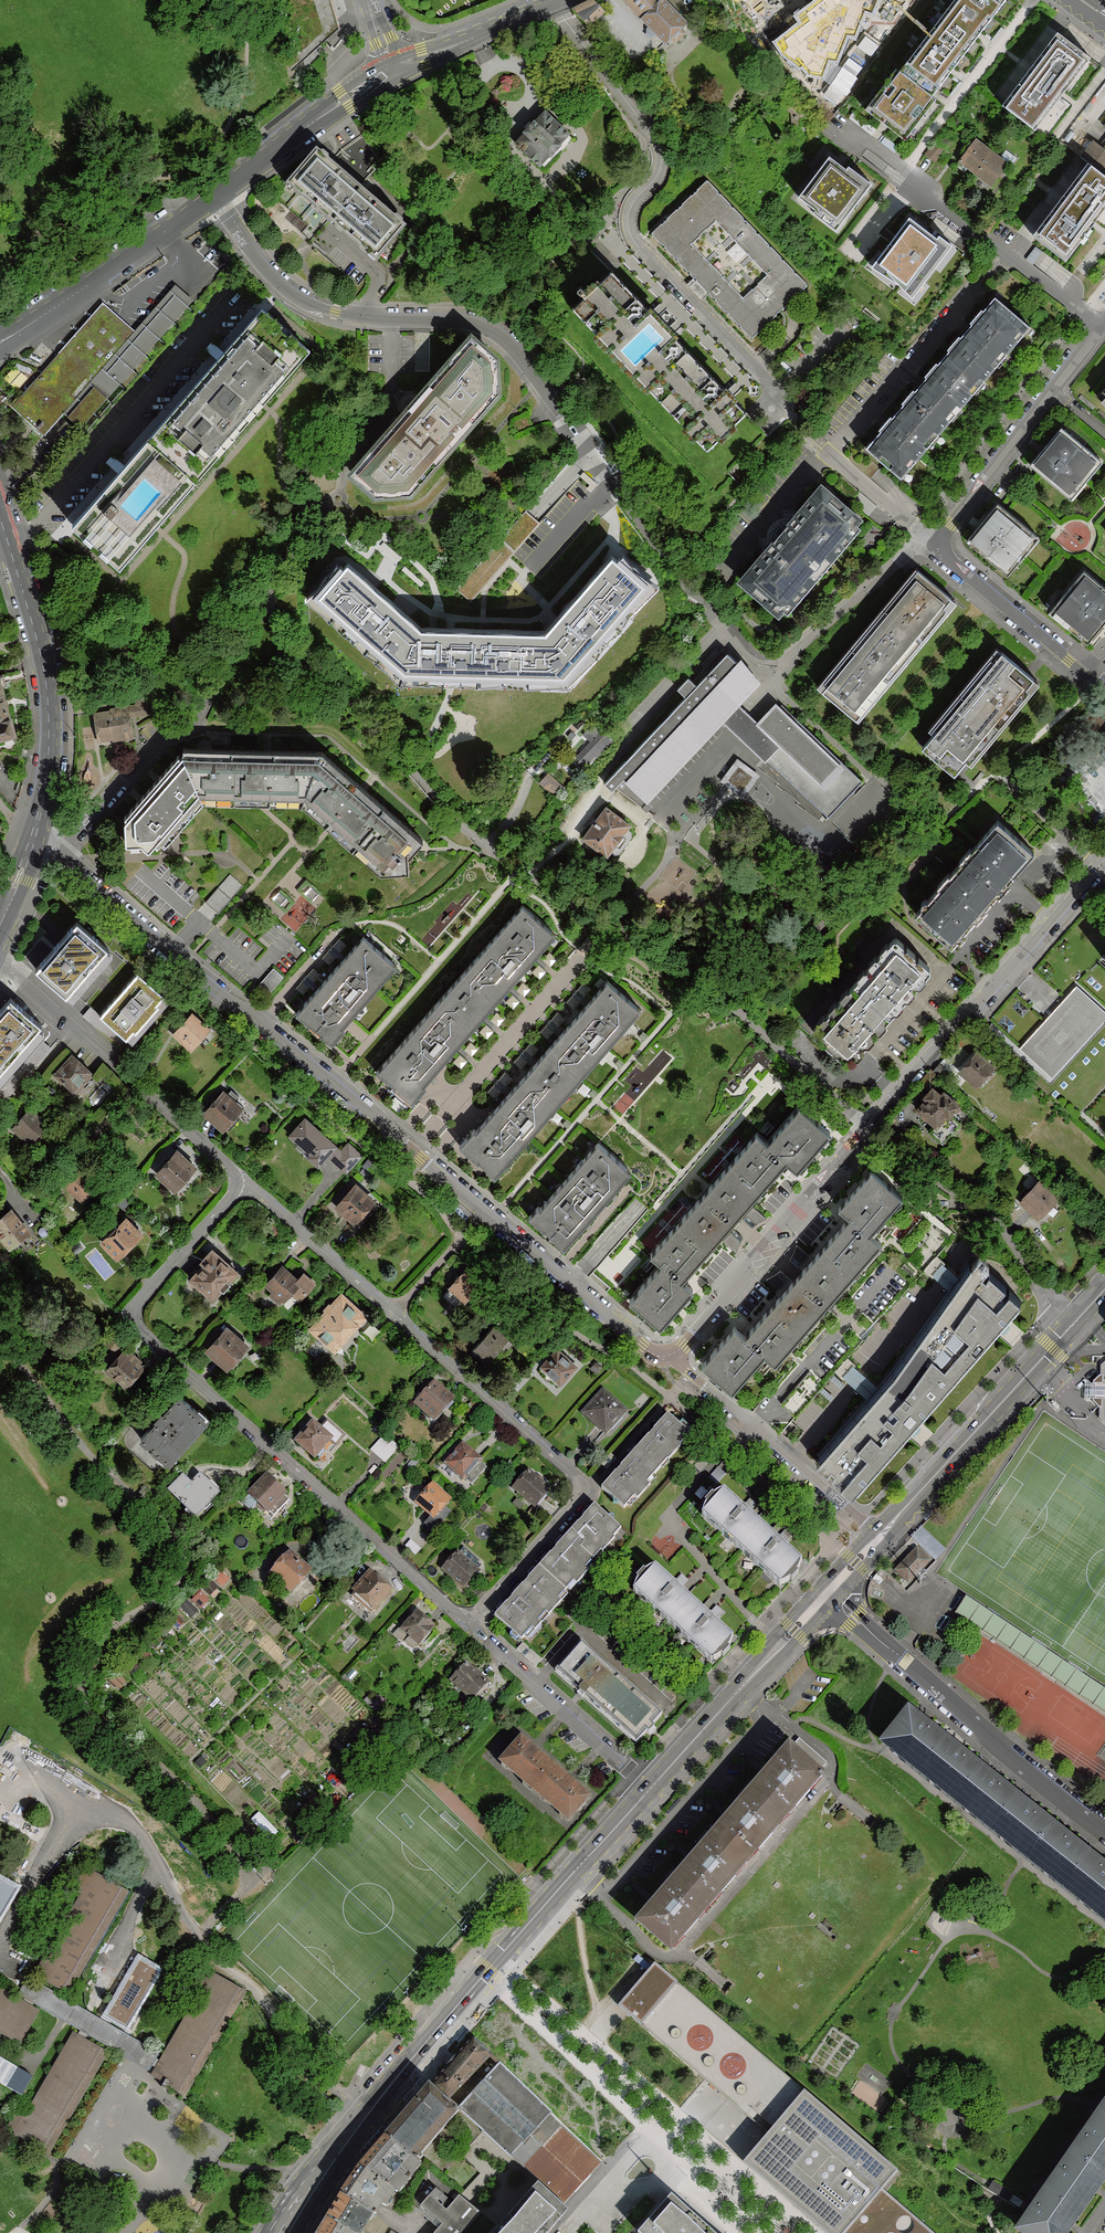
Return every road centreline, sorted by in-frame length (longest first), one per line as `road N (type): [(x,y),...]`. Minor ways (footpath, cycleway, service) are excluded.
road 1 (residential): [(666,1357),(652,1354),(53,851)]
road 2 (residential): [(666,1357),(686,1344),(744,1265),(1104,859)]
road 3 (residential): [(247,1183),(139,1297),(134,1321),(468,1624)]
road 4 (residential): [(468,1624),(575,1503),(578,1480),(247,1183)]
road 5 (primary): [(649,1789),(416,2054),(282,2232)]
road 6 (residential): [(611,479),(499,334),(466,322),(355,316),(306,301),(266,269),(218,194)]
road 7 (residential): [(53,851),(148,750),(191,722),(308,515)]
road 8 (residential): [(1104,691),(936,544),(1051,391)]
road 9 (residential): [(828,1595),(1005,1755),(1104,1832)]
road 10 (tertiary): [(34,841),(51,756),(49,683),(0,515)]
road 11 (residential): [(0,965),(247,1183)]
road 12 (residential): [(883,1536),(666,1357)]
road 13 (primary): [(1067,1334),(883,1536)]
road 14 (tertiary): [(218,194),(0,344)]
road 15 (primary): [(828,1595),(649,1789)]
road 16 (residential): [(468,1624),(649,1789)]
road 17 (residential): [(922,189),(1101,327)]
road 18 (tertiary): [(393,66),(218,194)]
road 19 (tertiary): [(548,0),(393,66)]
road 20 (residential): [(992,1216),(1067,1334)]

